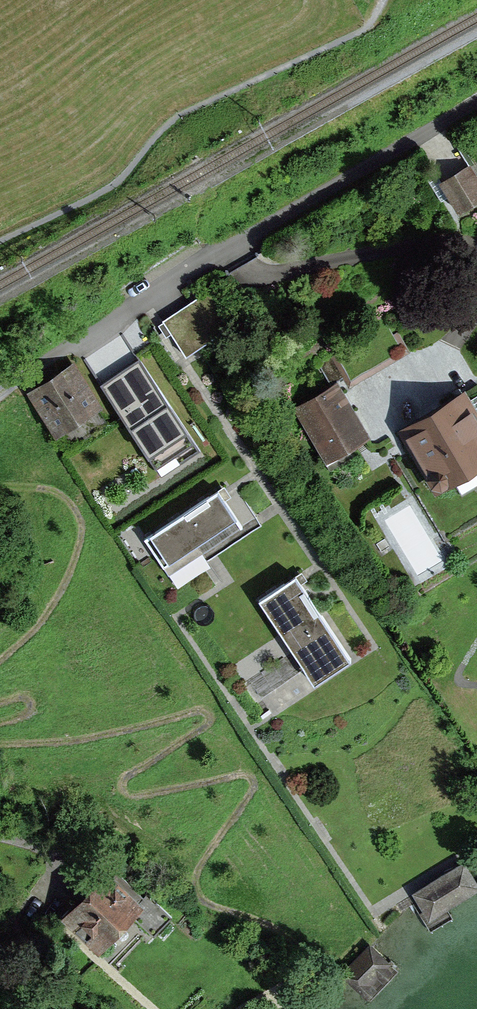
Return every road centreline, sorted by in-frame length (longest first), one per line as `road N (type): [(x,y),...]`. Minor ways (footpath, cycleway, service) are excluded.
road 1 (residential): [(476,94),(0,395)]

